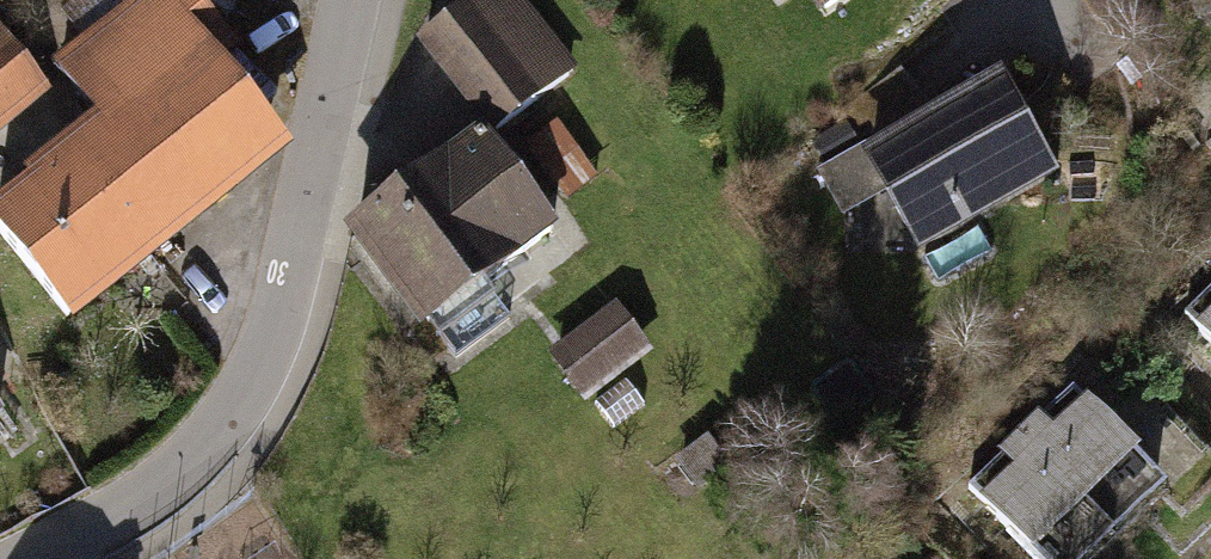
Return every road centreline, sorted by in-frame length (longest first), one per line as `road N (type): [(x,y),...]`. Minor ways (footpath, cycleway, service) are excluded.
road 1 (residential): [(361,0),(301,271),(262,384),(222,432),(151,492),(37,558)]

